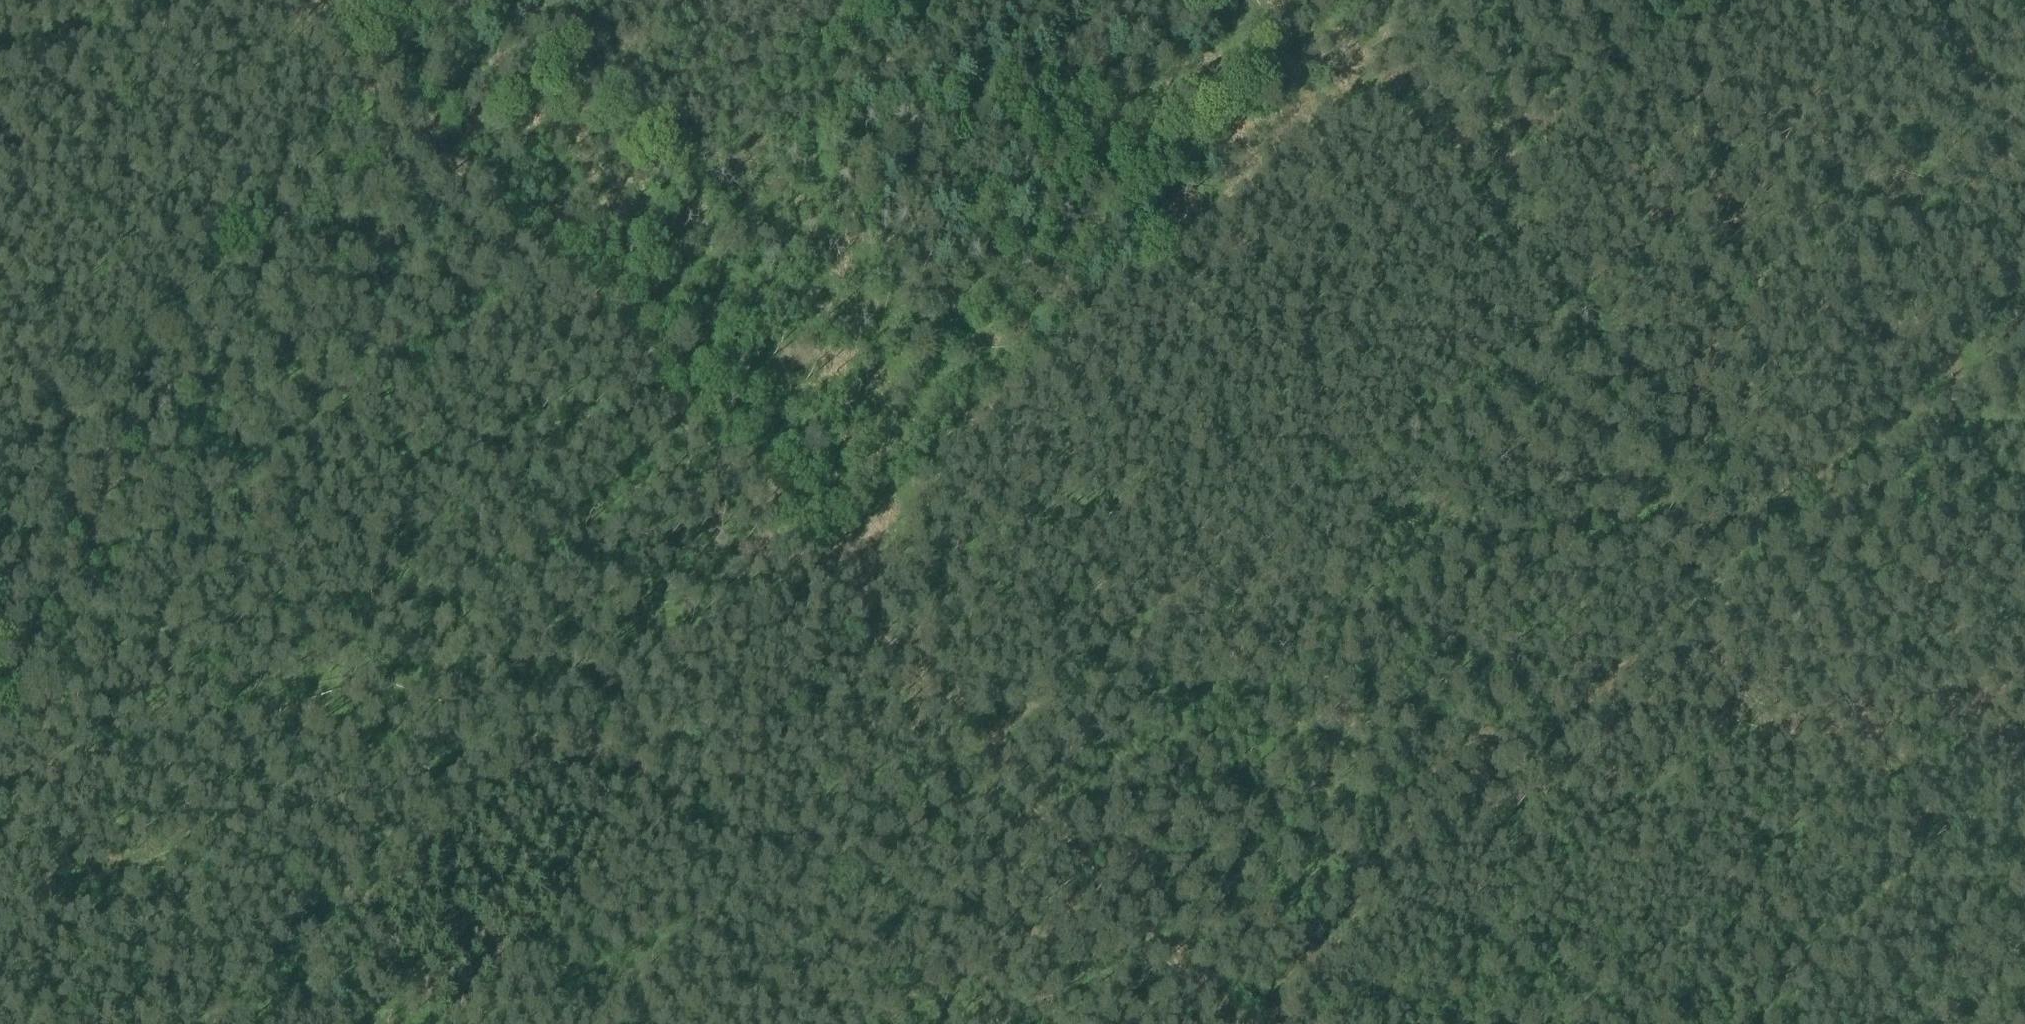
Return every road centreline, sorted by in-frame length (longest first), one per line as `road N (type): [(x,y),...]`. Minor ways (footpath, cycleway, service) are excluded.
road 1 (track): [(1199,1023),(292,0)]
road 2 (track): [(1904,0),(2024,135)]

